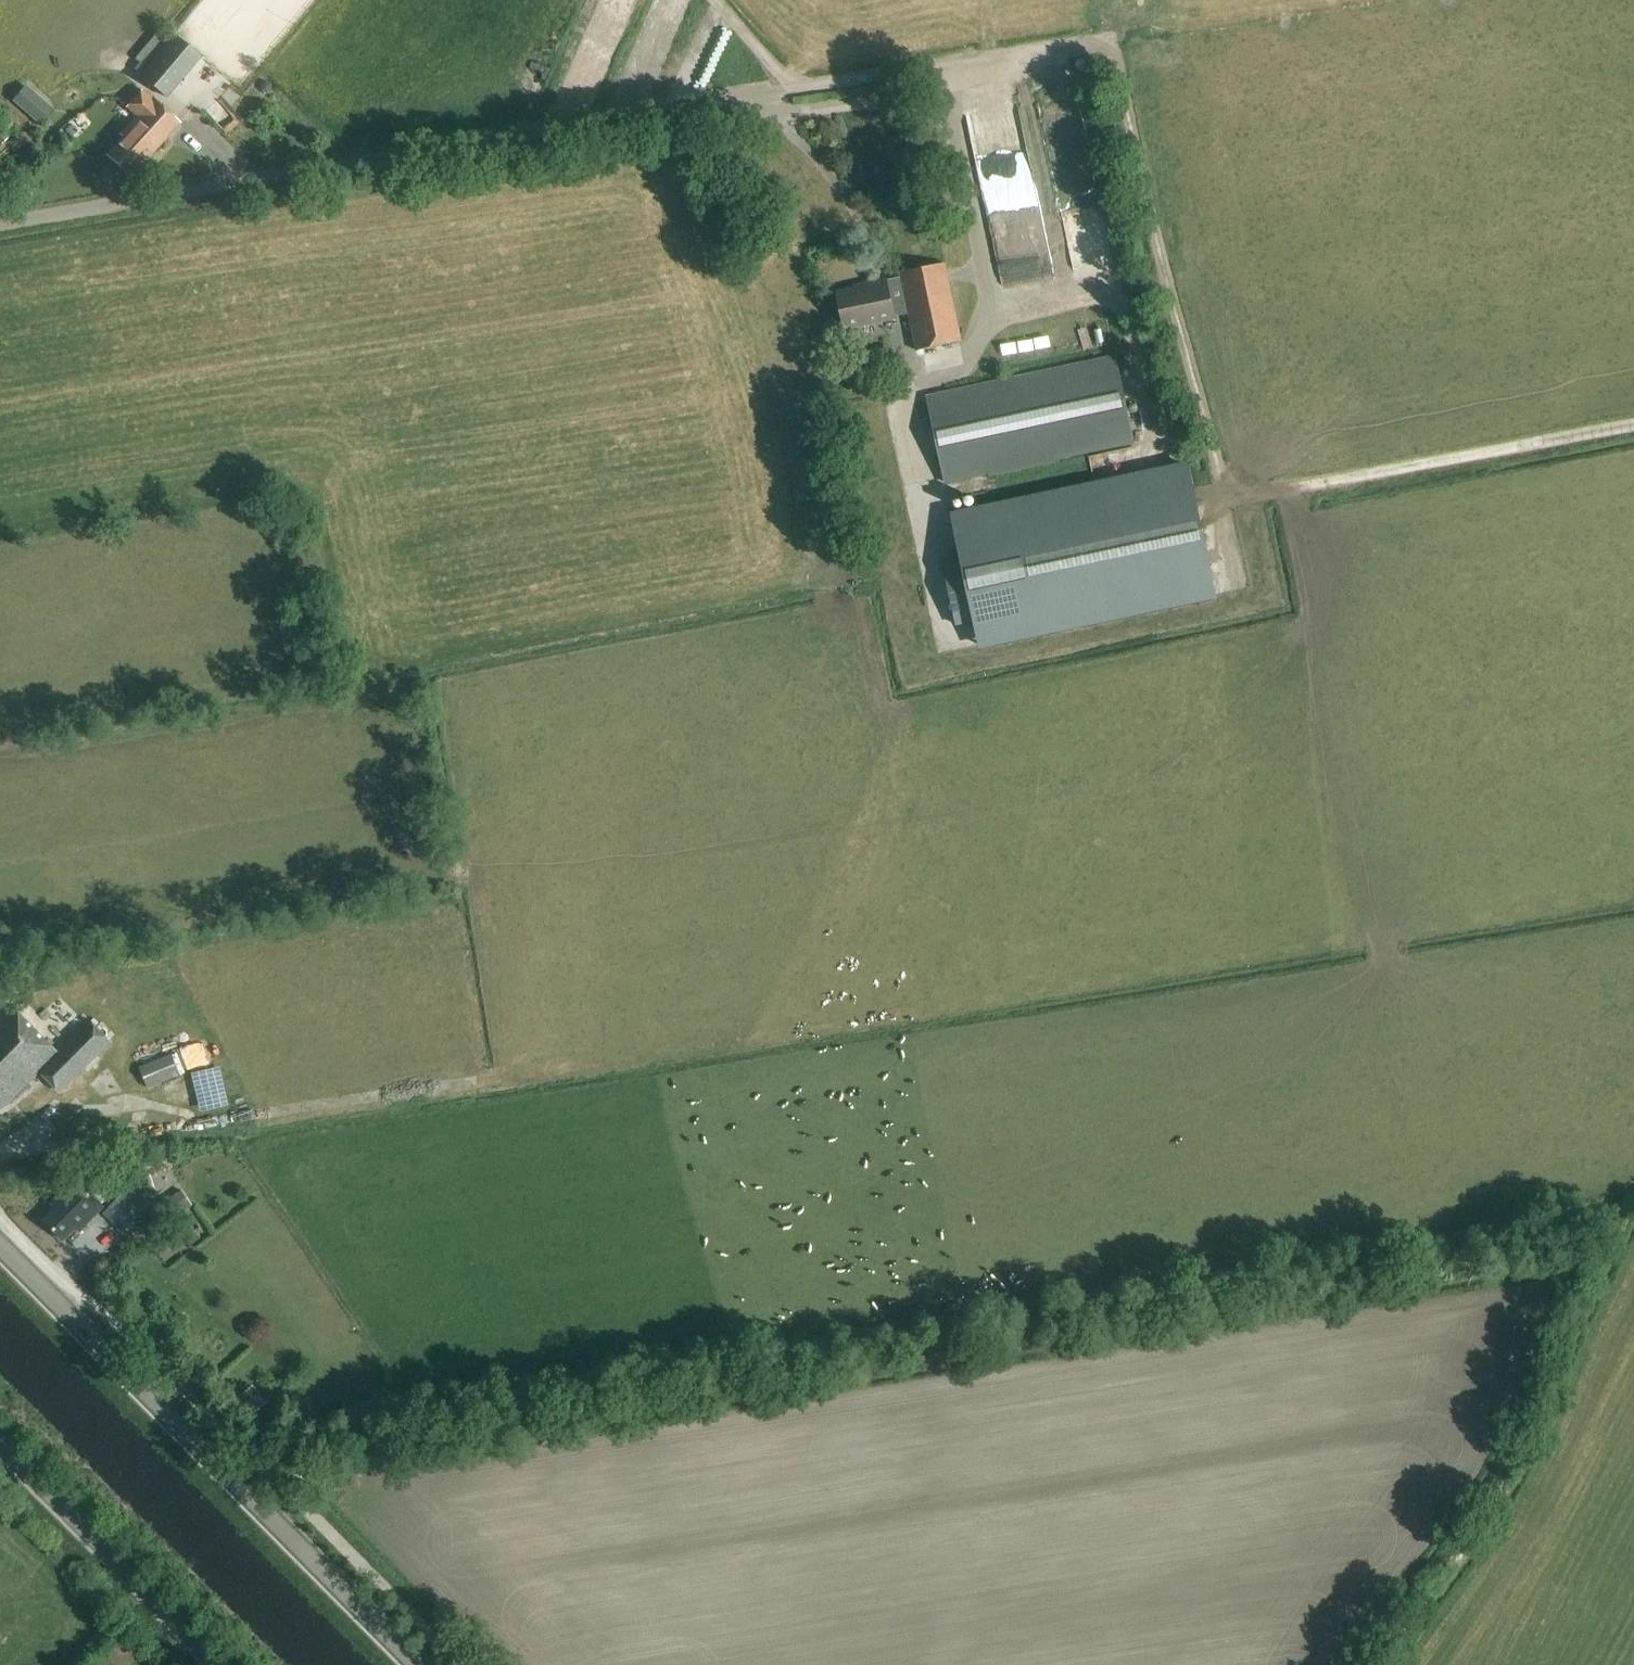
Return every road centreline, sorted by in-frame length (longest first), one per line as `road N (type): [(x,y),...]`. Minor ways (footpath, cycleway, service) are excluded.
road 1 (unclassified): [(768,93),(0,221)]
road 2 (secondary): [(414,1664),(0,1248)]
road 3 (unclassified): [(219,1664),(0,1445)]

